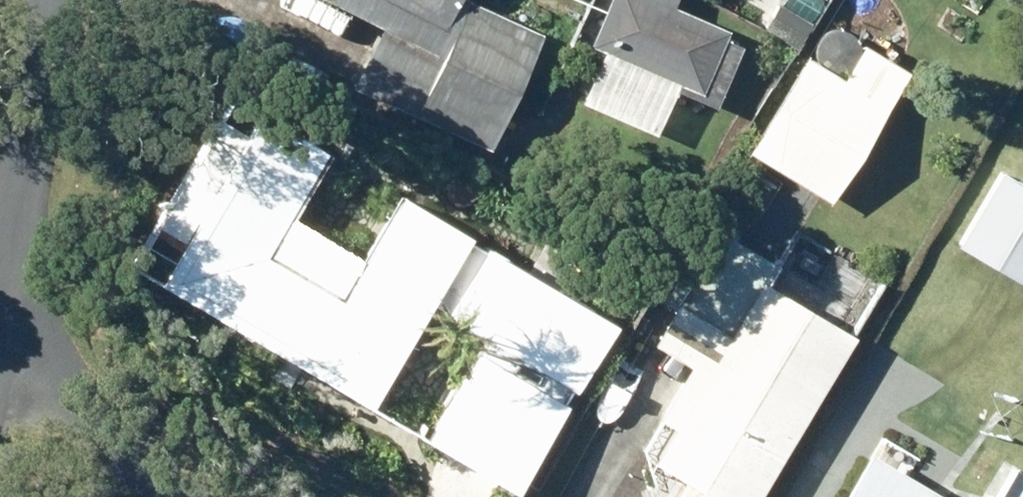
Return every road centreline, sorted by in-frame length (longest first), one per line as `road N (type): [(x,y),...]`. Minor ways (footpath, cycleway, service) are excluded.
road 1 (residential): [(6,285),(51,0)]
road 2 (residential): [(6,285),(47,364),(122,444),(187,496)]

